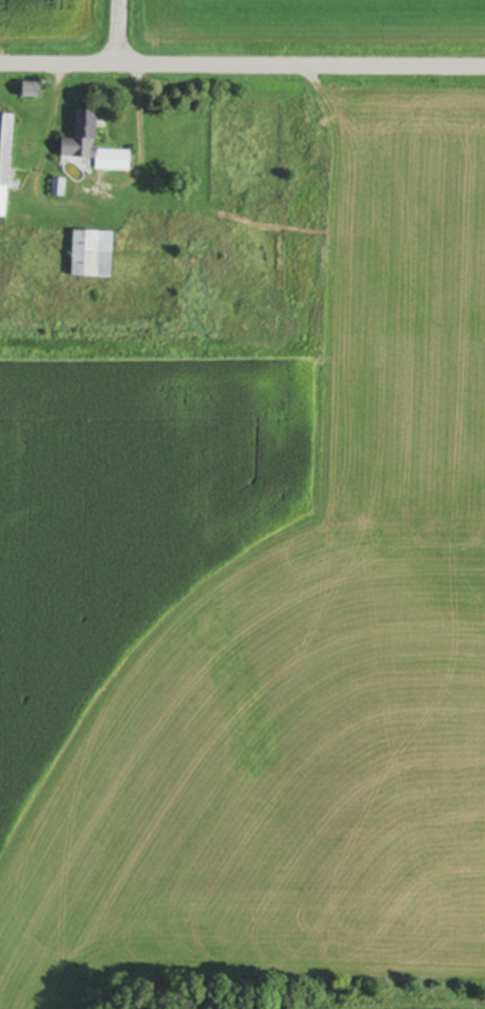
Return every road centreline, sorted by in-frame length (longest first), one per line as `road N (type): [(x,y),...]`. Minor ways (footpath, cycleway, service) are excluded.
road 1 (residential): [(0,67),(484,67)]

